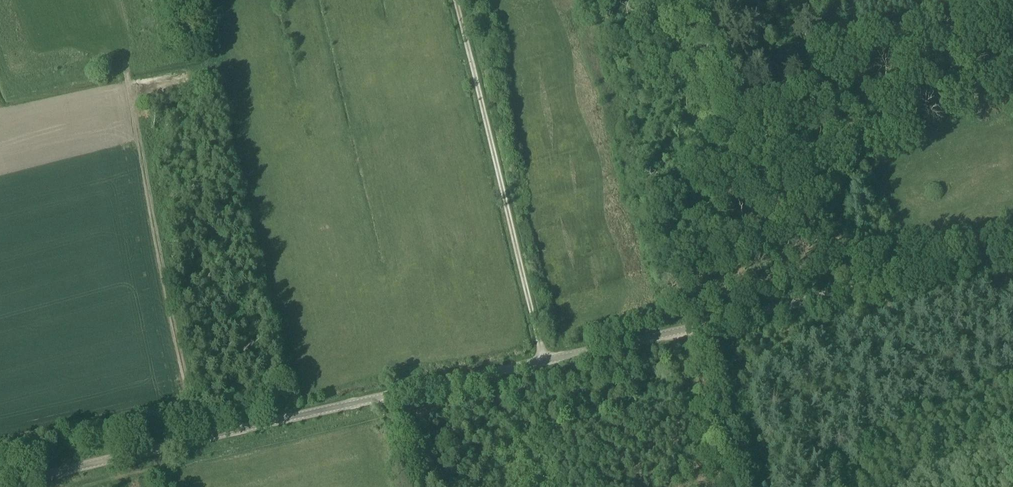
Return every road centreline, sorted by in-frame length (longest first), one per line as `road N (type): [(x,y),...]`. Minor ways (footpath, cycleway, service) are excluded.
road 1 (unclassified): [(5,486),(1012,250)]
road 2 (track): [(456,0),(542,361)]

